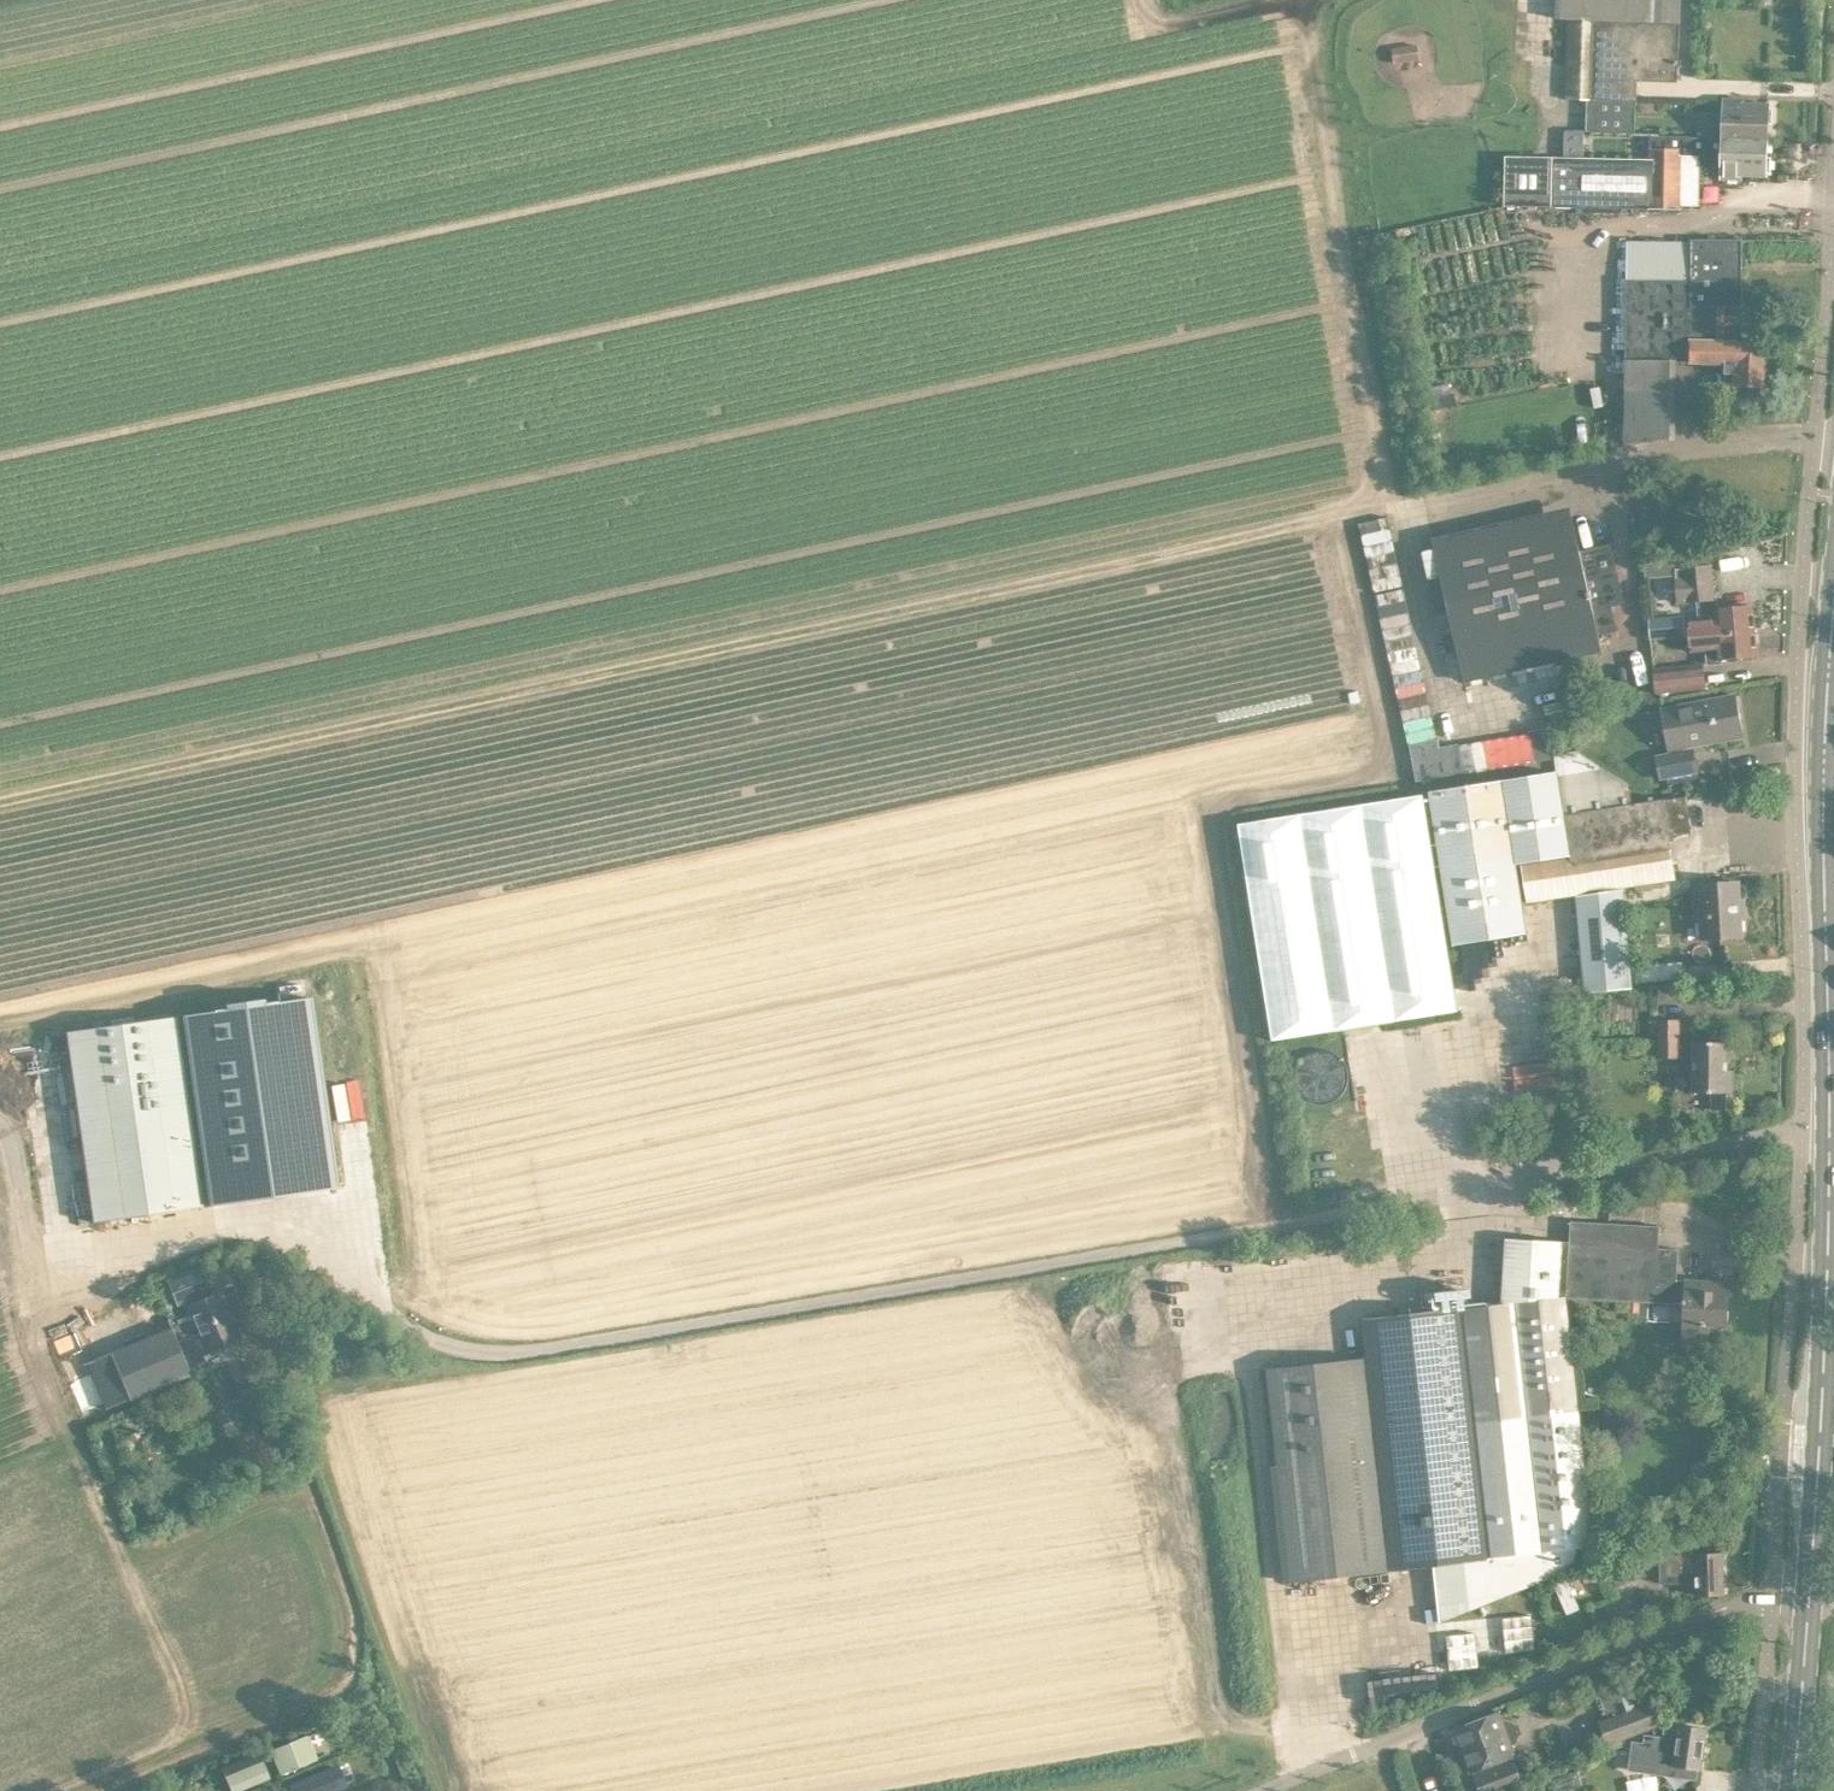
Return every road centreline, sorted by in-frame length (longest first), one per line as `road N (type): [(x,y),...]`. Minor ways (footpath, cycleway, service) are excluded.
road 1 (track): [(0,799),(1393,496),(1410,515),(1833,446)]
road 2 (secondary): [(1790,1790),(1824,1268),(1824,702),(1833,590)]

